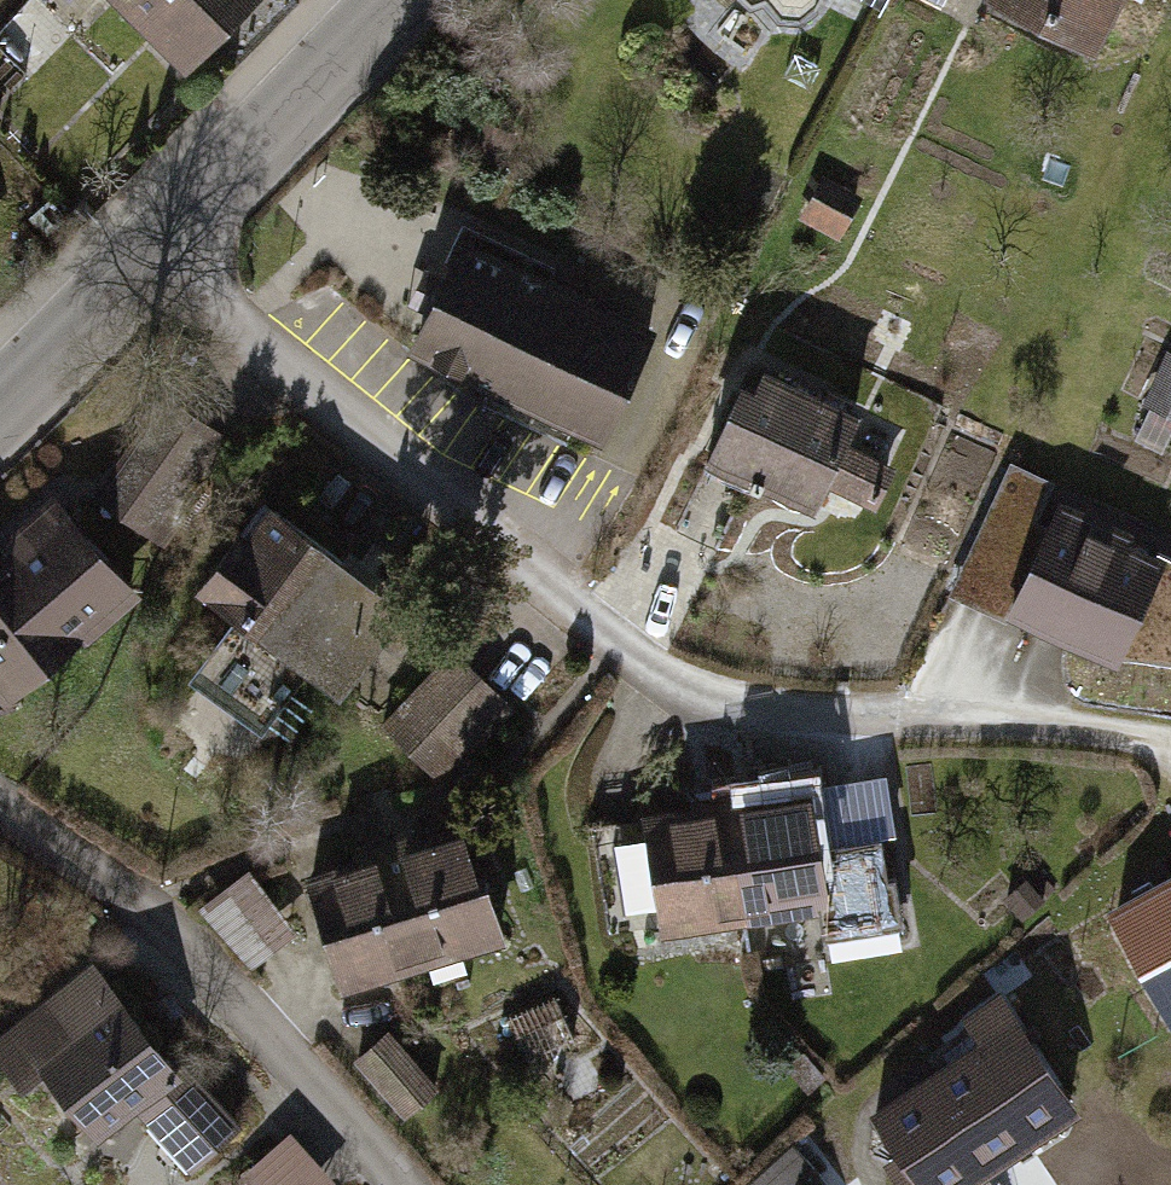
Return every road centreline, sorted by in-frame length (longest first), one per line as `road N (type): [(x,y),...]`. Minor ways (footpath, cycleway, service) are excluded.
road 1 (residential): [(154,282),(630,663),(798,712),(1170,741)]
road 2 (residential): [(0,803),(264,1025),(405,1184)]
road 3 (tertiary): [(154,282),(419,0)]
road 4 (tertiary): [(0,422),(154,282)]

